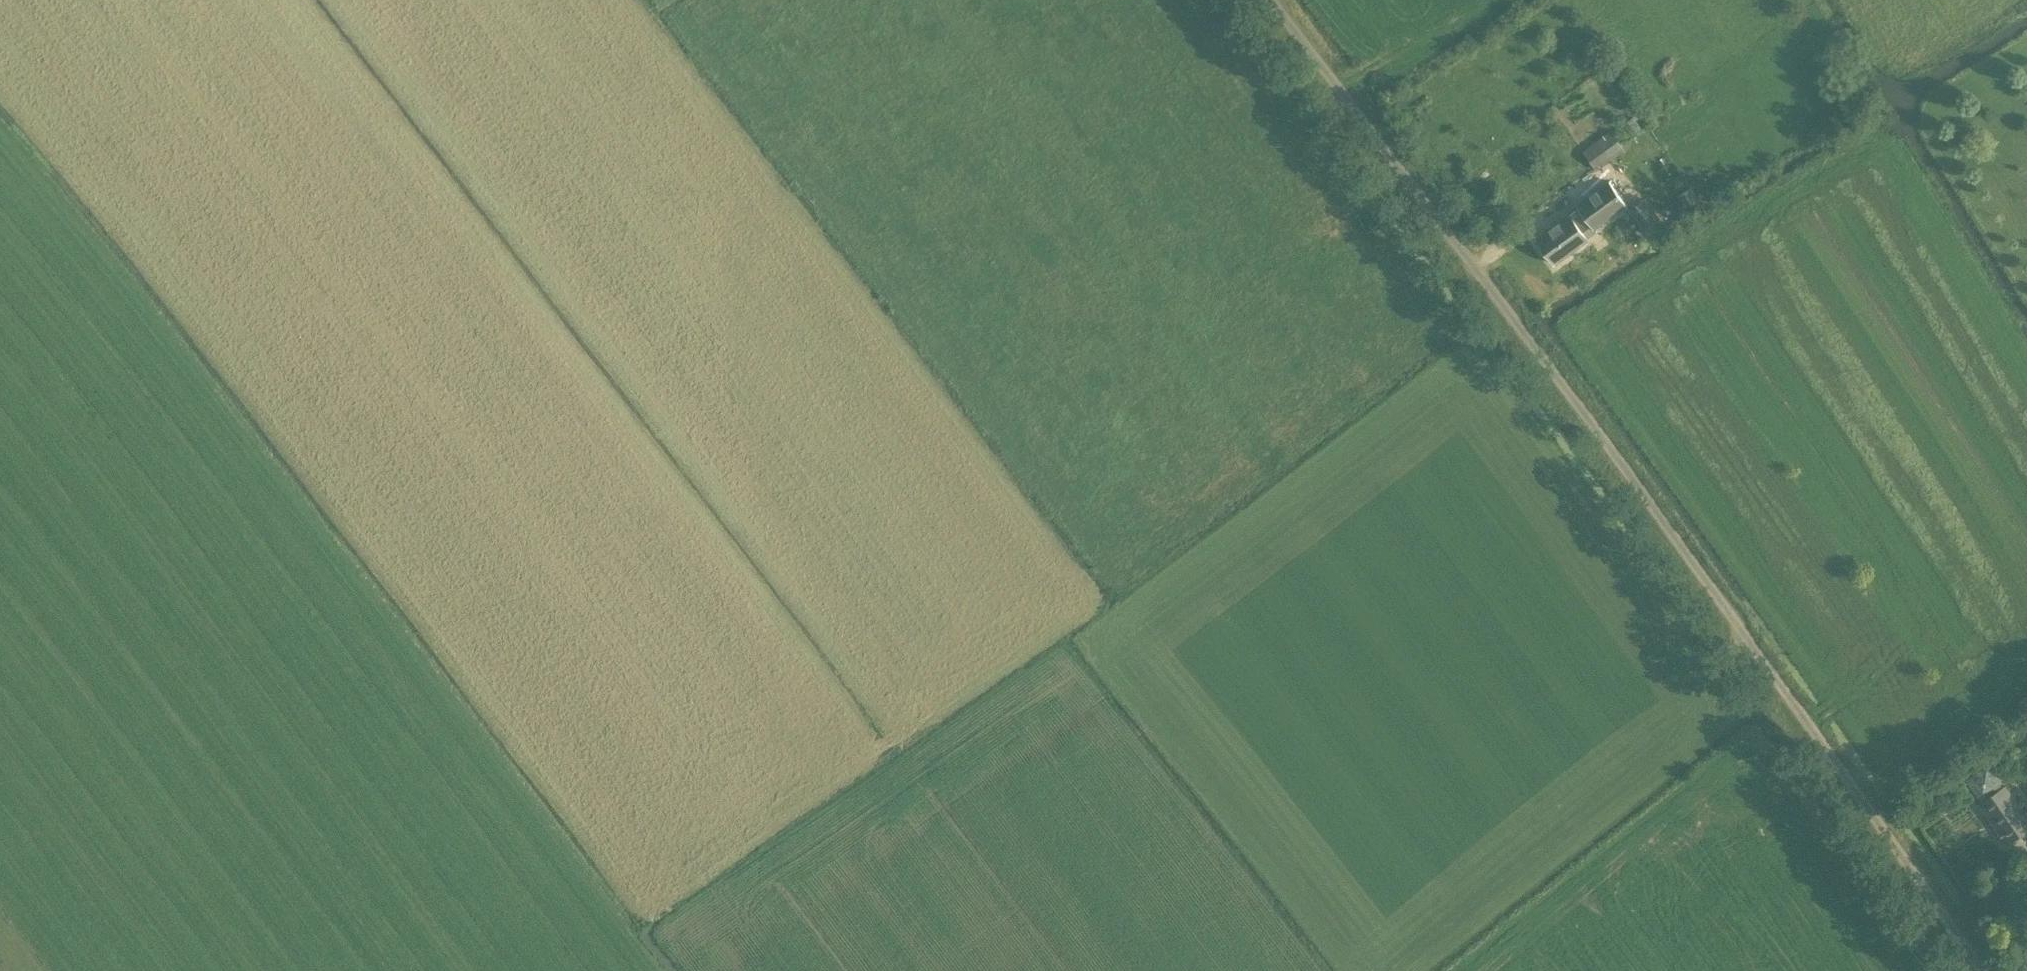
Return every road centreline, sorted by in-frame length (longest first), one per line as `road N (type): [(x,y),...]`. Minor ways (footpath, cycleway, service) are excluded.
road 1 (unclassified): [(1981,970),(1497,302),(1263,0)]

